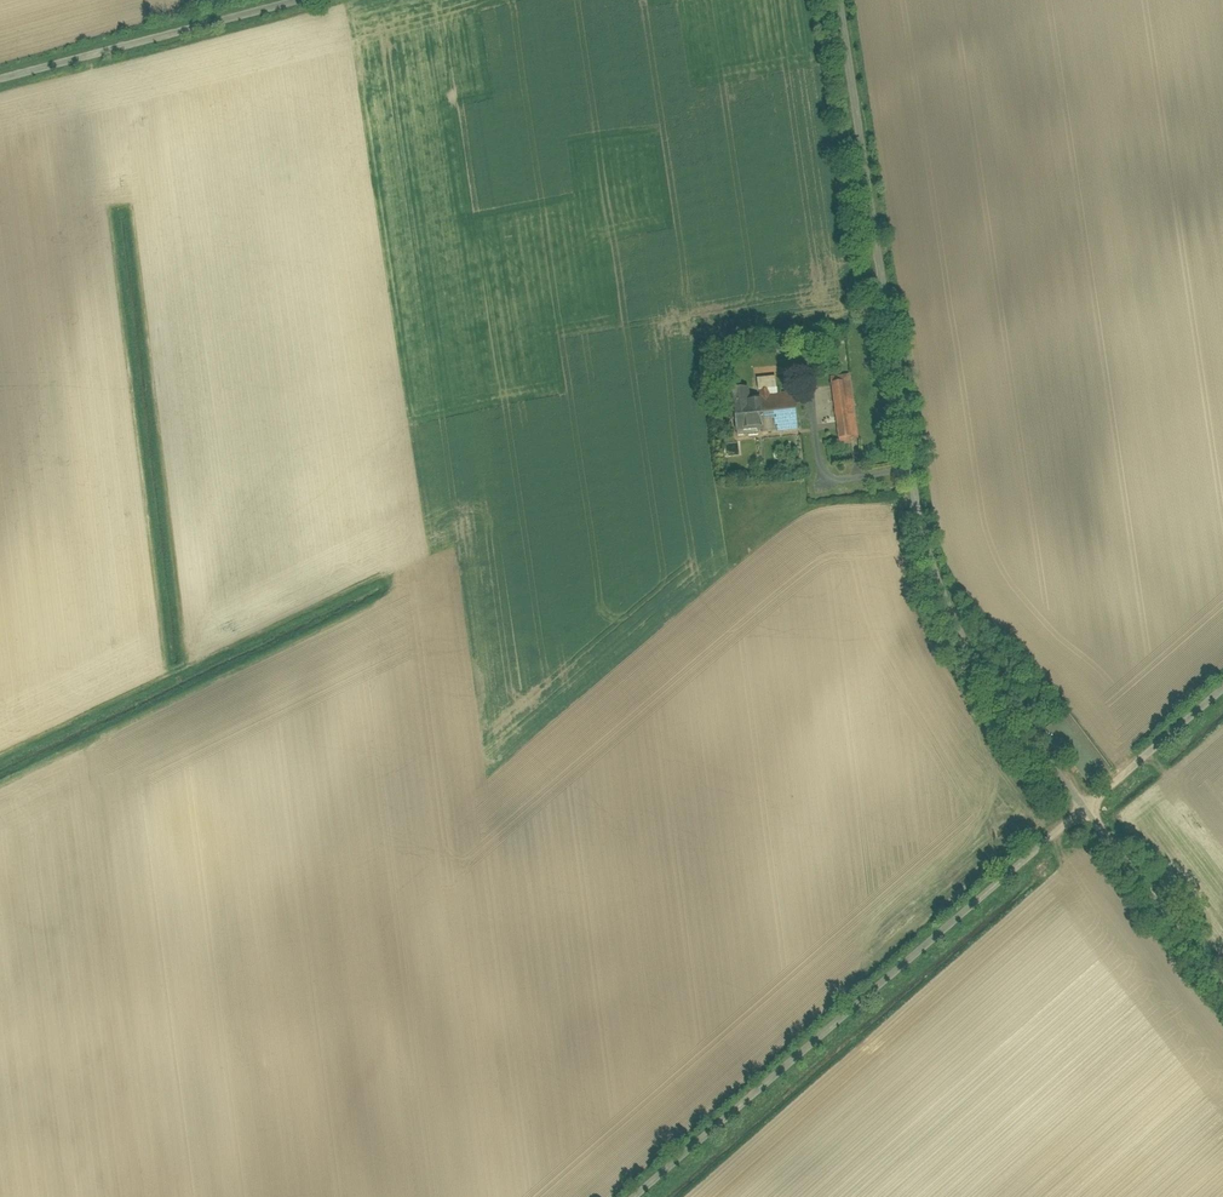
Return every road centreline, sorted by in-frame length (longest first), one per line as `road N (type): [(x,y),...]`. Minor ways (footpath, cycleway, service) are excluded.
road 1 (unclassified): [(834,0),(929,560),(964,642),(1085,811)]
road 2 (unclassified): [(1085,811),(628,1196)]
road 3 (unclassified): [(273,0),(0,71)]
road 4 (unclassified): [(1085,811),(1222,986)]
road 5 (unclassified): [(1222,693),(1085,811)]

